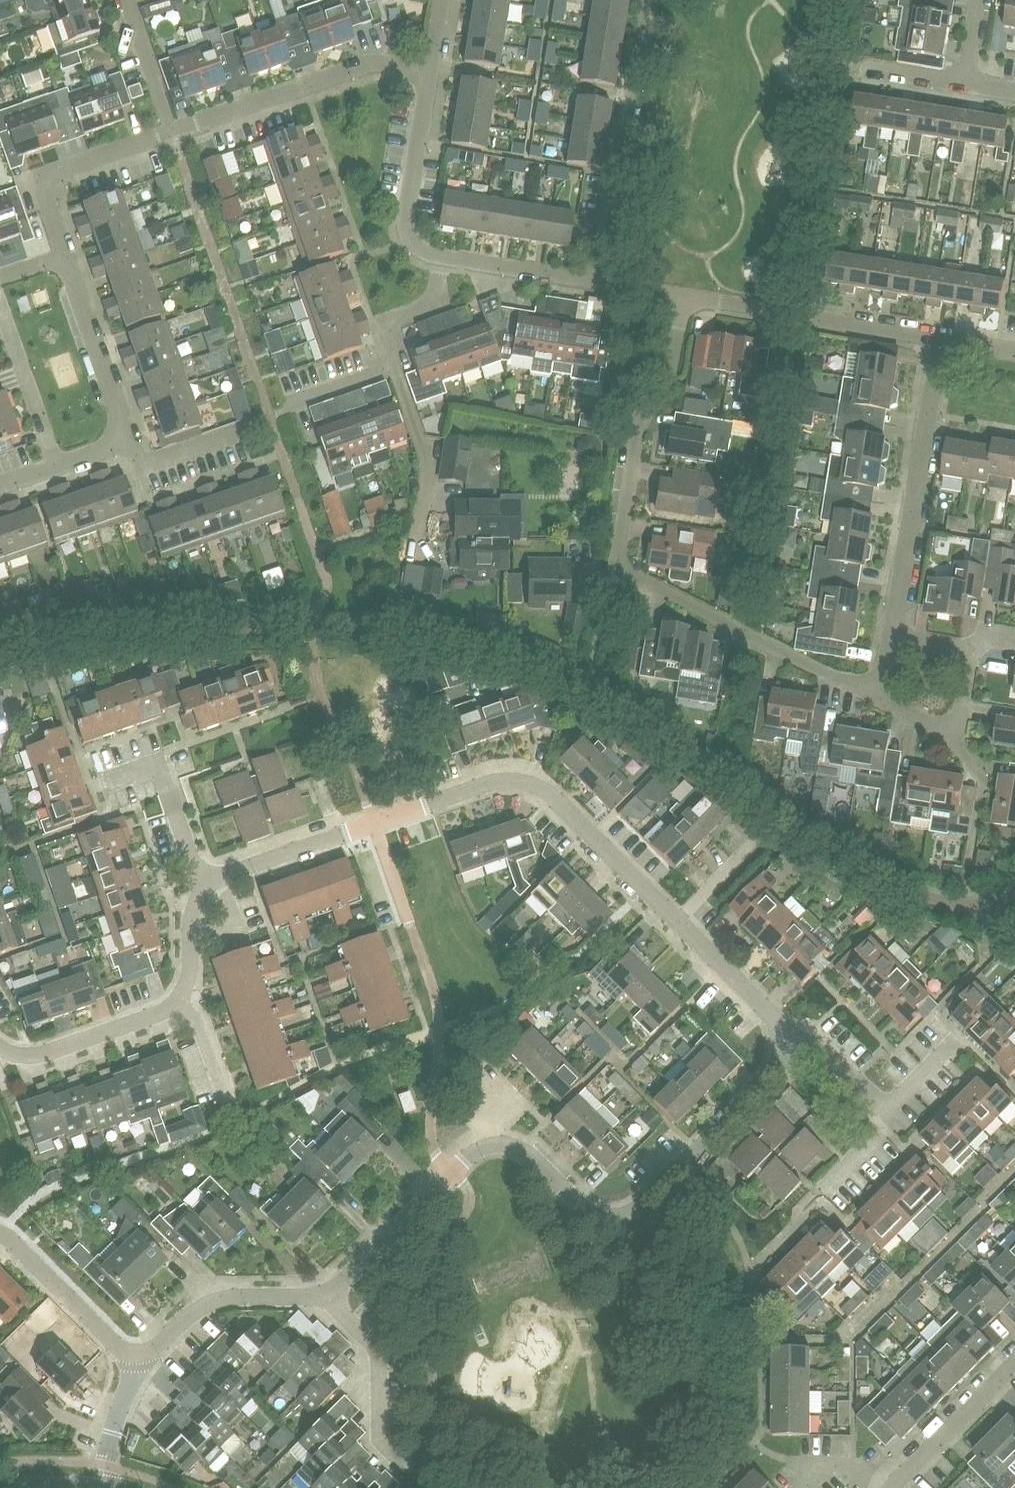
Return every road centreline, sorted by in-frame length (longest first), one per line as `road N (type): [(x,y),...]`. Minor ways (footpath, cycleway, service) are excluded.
road 1 (residential): [(799,1044),(542,786),(512,778),(220,875)]
road 2 (residential): [(329,1299),(481,1147),(526,1151),(590,1214),(635,1211),(799,1044)]
road 3 (residential): [(880,701),(614,565),(636,430),(672,370),(682,297)]
road 4 (residential): [(62,255),(45,200),(55,172),(376,62),(429,72)]
road 5 (residential): [(891,637),(941,340)]
road 6 (residential): [(648,0),(599,281)]
road 7 (residential): [(941,340),(682,297)]
road 8 (residential): [(138,1363),(197,1310),(237,1296),(329,1299)]
road 9 (residential): [(445,257),(408,239),(429,72)]
road 10 (residential): [(206,883),(162,763),(89,787)]
road 11 (residential): [(329,1299),(377,1350),(378,1436),(411,1469)]
road 12 (residential): [(392,366),(430,472),(416,560)]
road 13 (residential): [(131,441),(62,255)]
road 14 (residential): [(181,1005),(44,1054),(0,1049)]
road 15 (residential): [(138,1363),(0,1233)]
road 16 (residential): [(57,467),(2,299)]
road 17 (residential): [(894,1487),(1014,1366)]
road 18 (residential): [(269,416),(140,466),(131,441)]
road 19 (residential): [(599,281),(445,257)]
road 20 (residential): [(392,366),(381,327),(437,296),(445,257)]
road 21 (residential): [(100,1487),(138,1363)]

